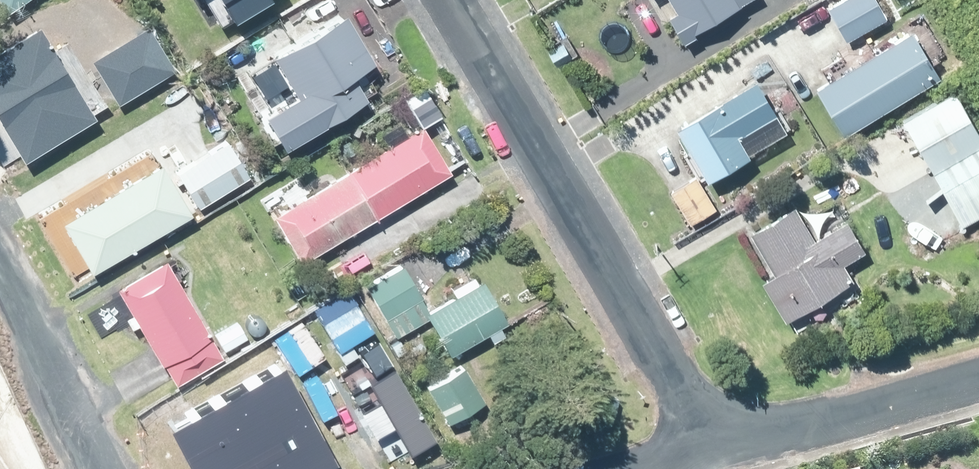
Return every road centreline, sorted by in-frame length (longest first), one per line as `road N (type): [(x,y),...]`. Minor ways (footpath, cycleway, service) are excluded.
road 1 (residential): [(452,0),(678,384),(689,457)]
road 2 (residential): [(689,457),(978,379)]
road 3 (residential): [(0,260),(104,468)]

